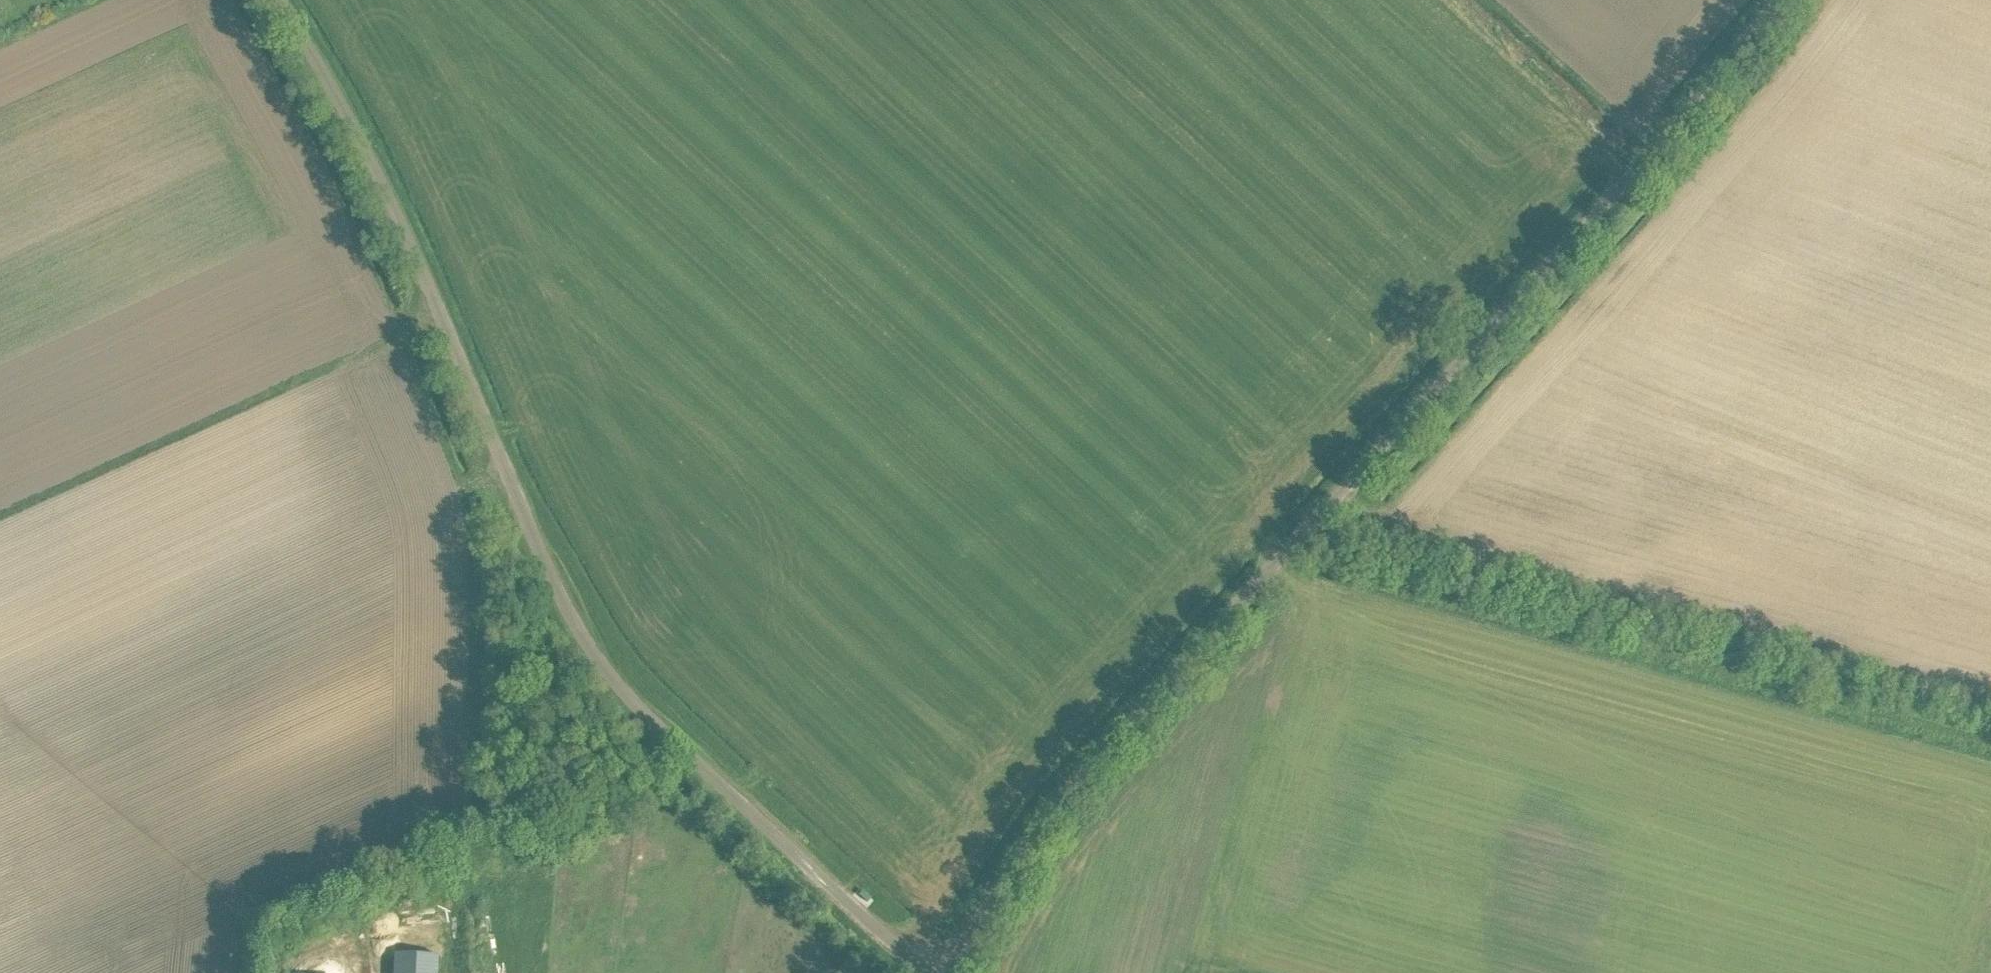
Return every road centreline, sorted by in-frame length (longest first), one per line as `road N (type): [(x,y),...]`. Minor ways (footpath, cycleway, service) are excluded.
road 1 (unclassified): [(967,972),(1047,841),(1094,782),(1508,322),(1779,0)]
road 2 (unclassified): [(953,972),(667,740),(606,669),(548,576),(397,211),(283,0)]

